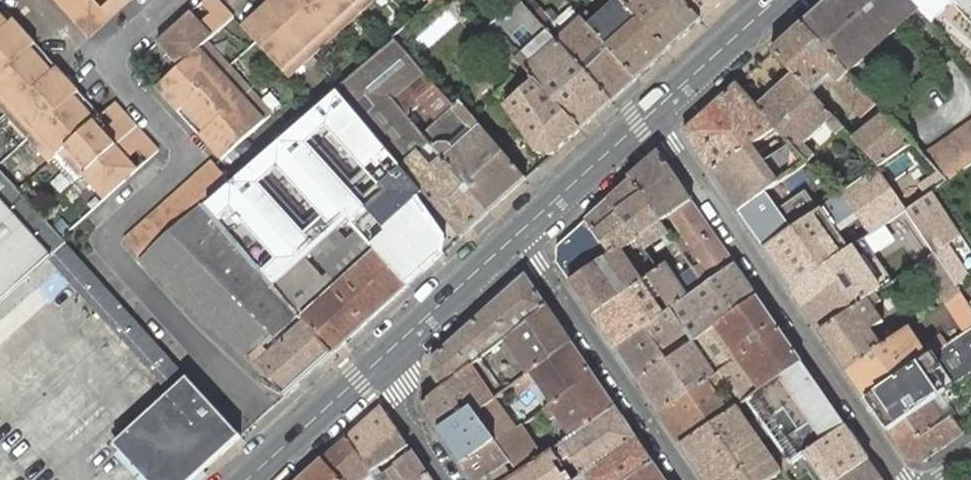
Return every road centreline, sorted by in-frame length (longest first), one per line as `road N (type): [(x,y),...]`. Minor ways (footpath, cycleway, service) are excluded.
road 1 (residential): [(649,115),(904,479)]
road 2 (residential): [(685,479),(516,236)]
road 3 (secondary): [(368,370),(516,236)]
road 4 (secondary): [(516,236),(649,115)]
road 5 (secondary): [(649,115),(776,0)]
road 6 (secondary): [(246,479),(368,370)]
road 7 (residential): [(368,370),(448,479)]

